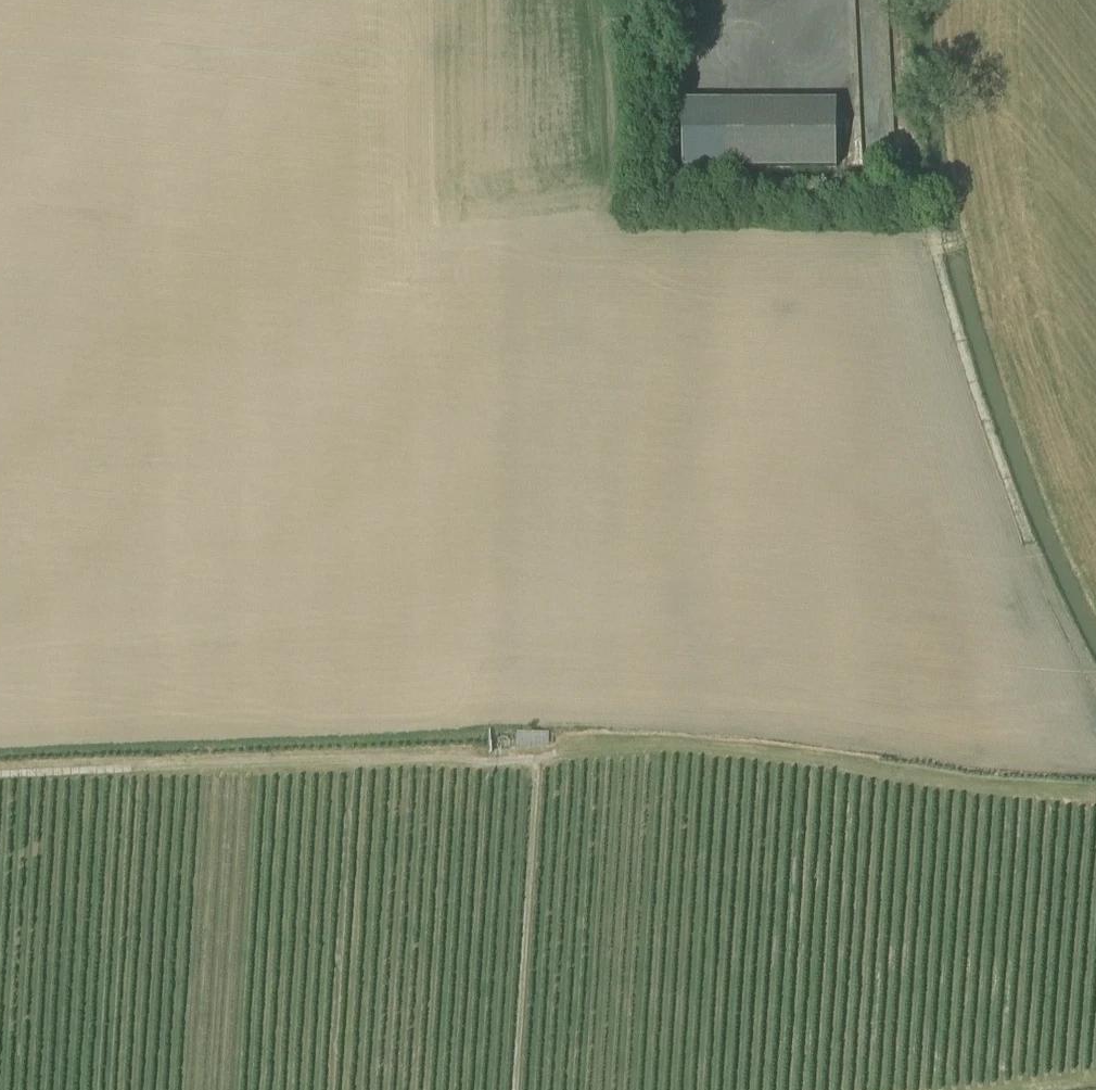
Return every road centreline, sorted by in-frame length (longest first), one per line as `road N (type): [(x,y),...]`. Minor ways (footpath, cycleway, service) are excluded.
road 1 (track): [(0,770),(517,755)]

